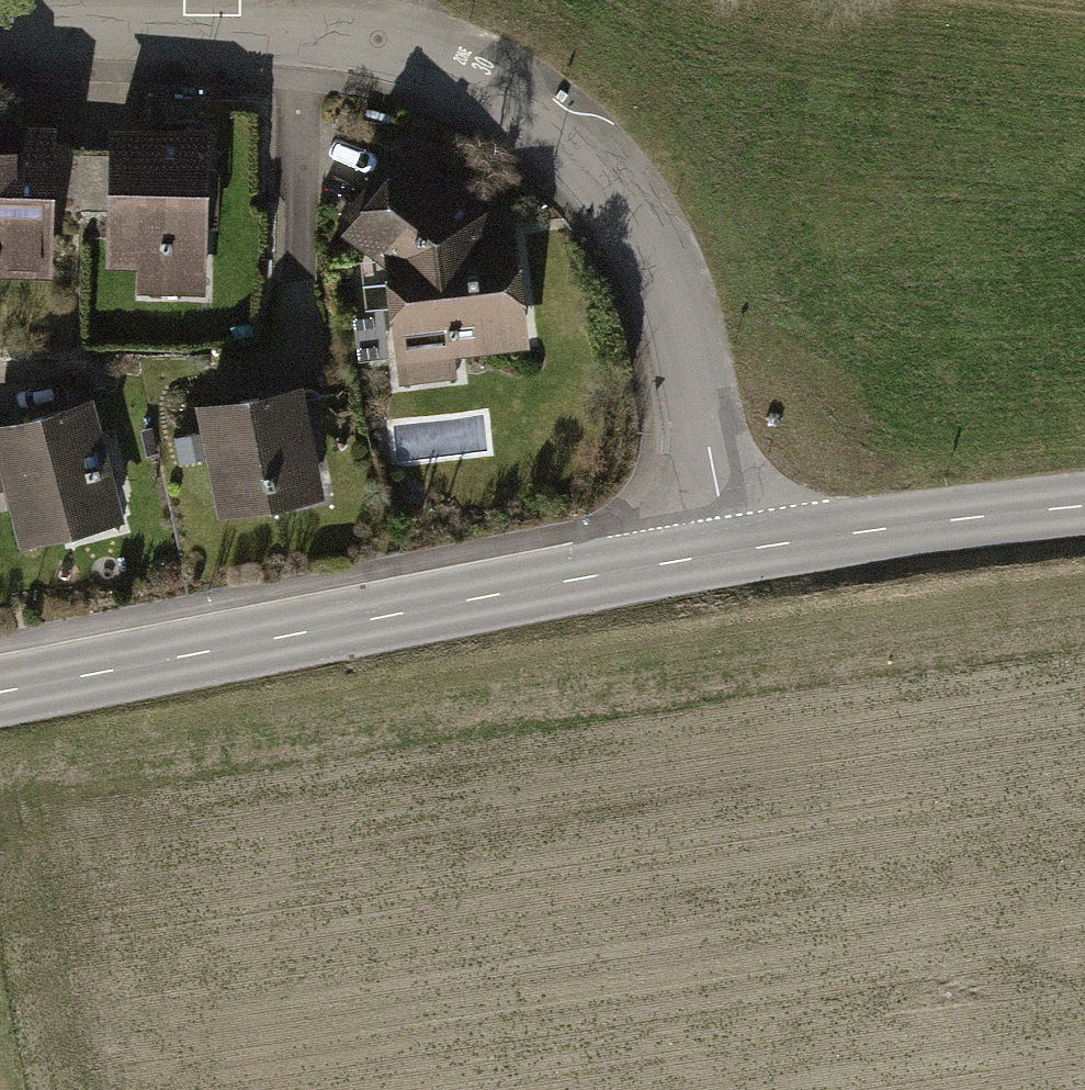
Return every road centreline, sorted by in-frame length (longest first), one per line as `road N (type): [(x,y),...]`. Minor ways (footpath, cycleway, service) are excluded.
road 1 (residential): [(742,549),(667,244),(570,124),(395,39),(0,28)]
road 2 (secondary): [(0,692),(742,549)]
road 3 (secondary): [(742,549),(1084,512)]

